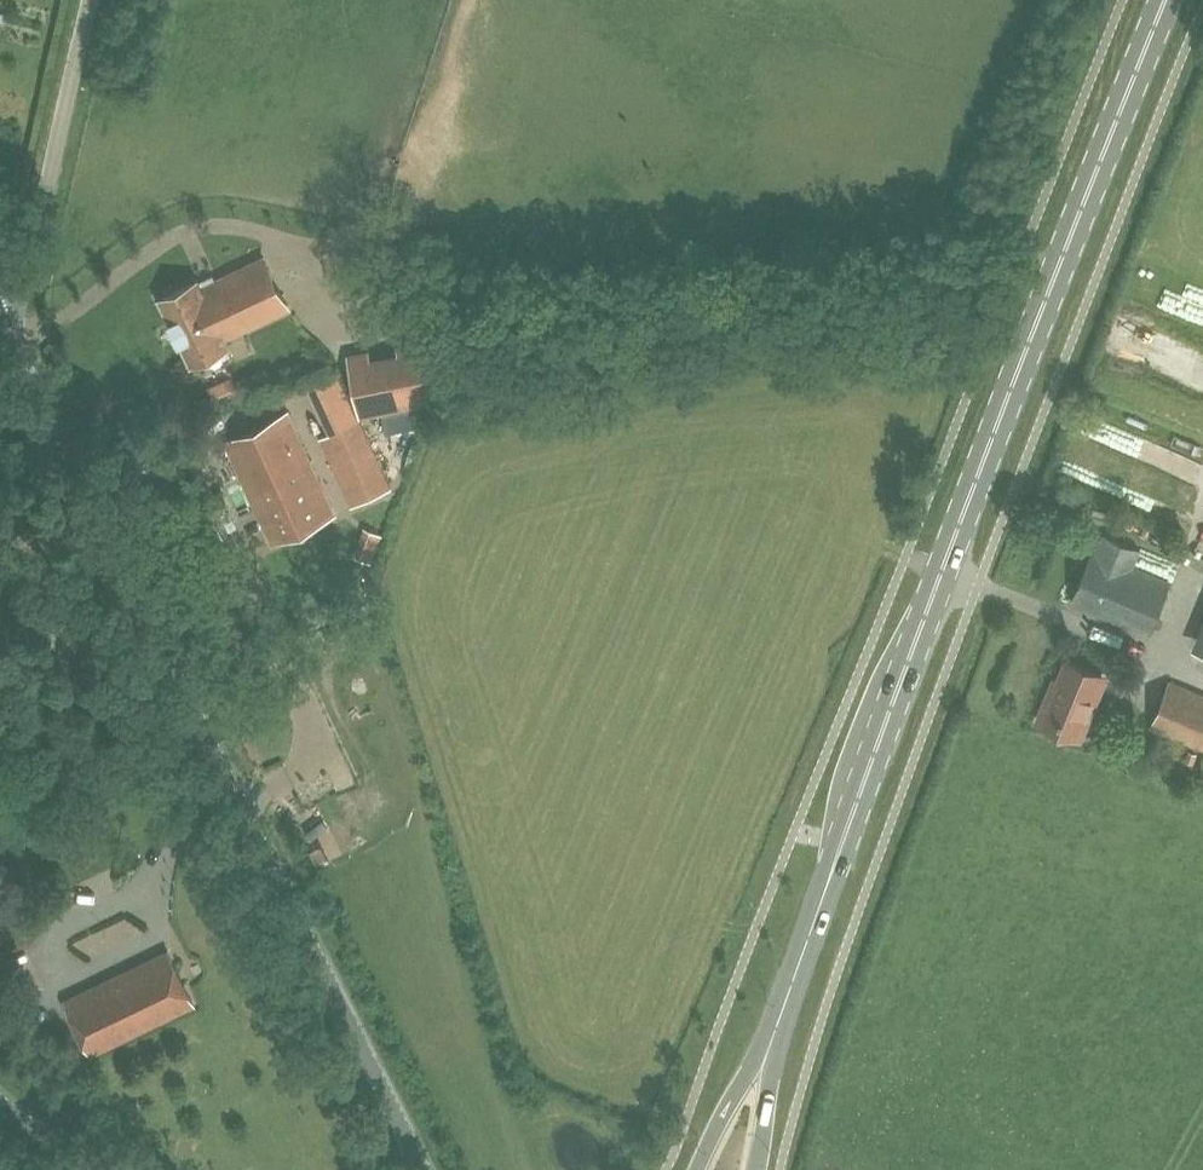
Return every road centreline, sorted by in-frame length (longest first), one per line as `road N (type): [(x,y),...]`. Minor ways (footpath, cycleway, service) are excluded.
road 1 (secondary): [(773,1049),(910,663),(1172,0)]
road 2 (tertiary): [(421,1169),(0,321)]
road 3 (unclassified): [(0,314),(17,292),(85,0)]
road 4 (secondary): [(773,1049),(744,1085),(699,1169)]
road 5 (secondary): [(756,1169),(773,1049)]

